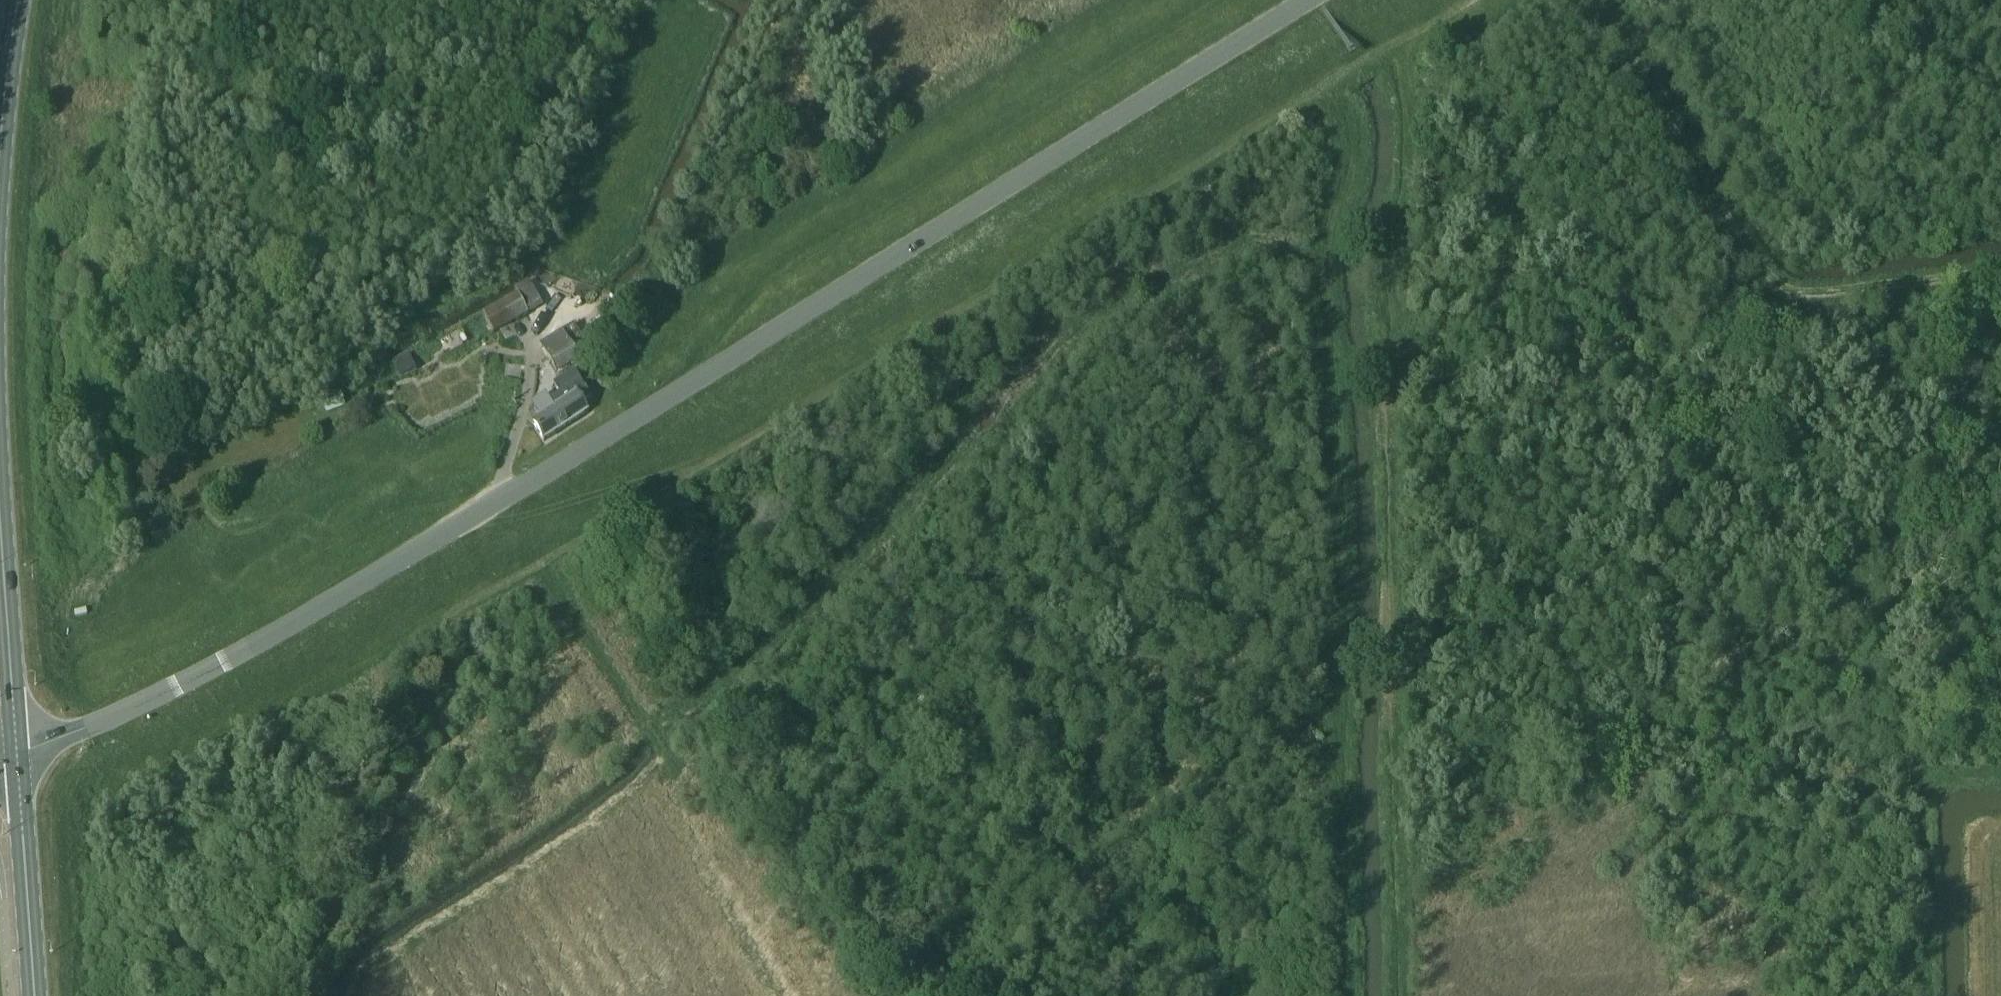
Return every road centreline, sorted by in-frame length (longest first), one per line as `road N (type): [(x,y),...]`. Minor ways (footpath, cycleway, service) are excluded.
road 1 (tertiary): [(14,755),(180,686),(471,522),(1312,0)]
road 2 (primary): [(34,995),(14,755)]
road 3 (primary): [(14,755),(0,524)]
road 4 (primary): [(0,146),(18,0)]

